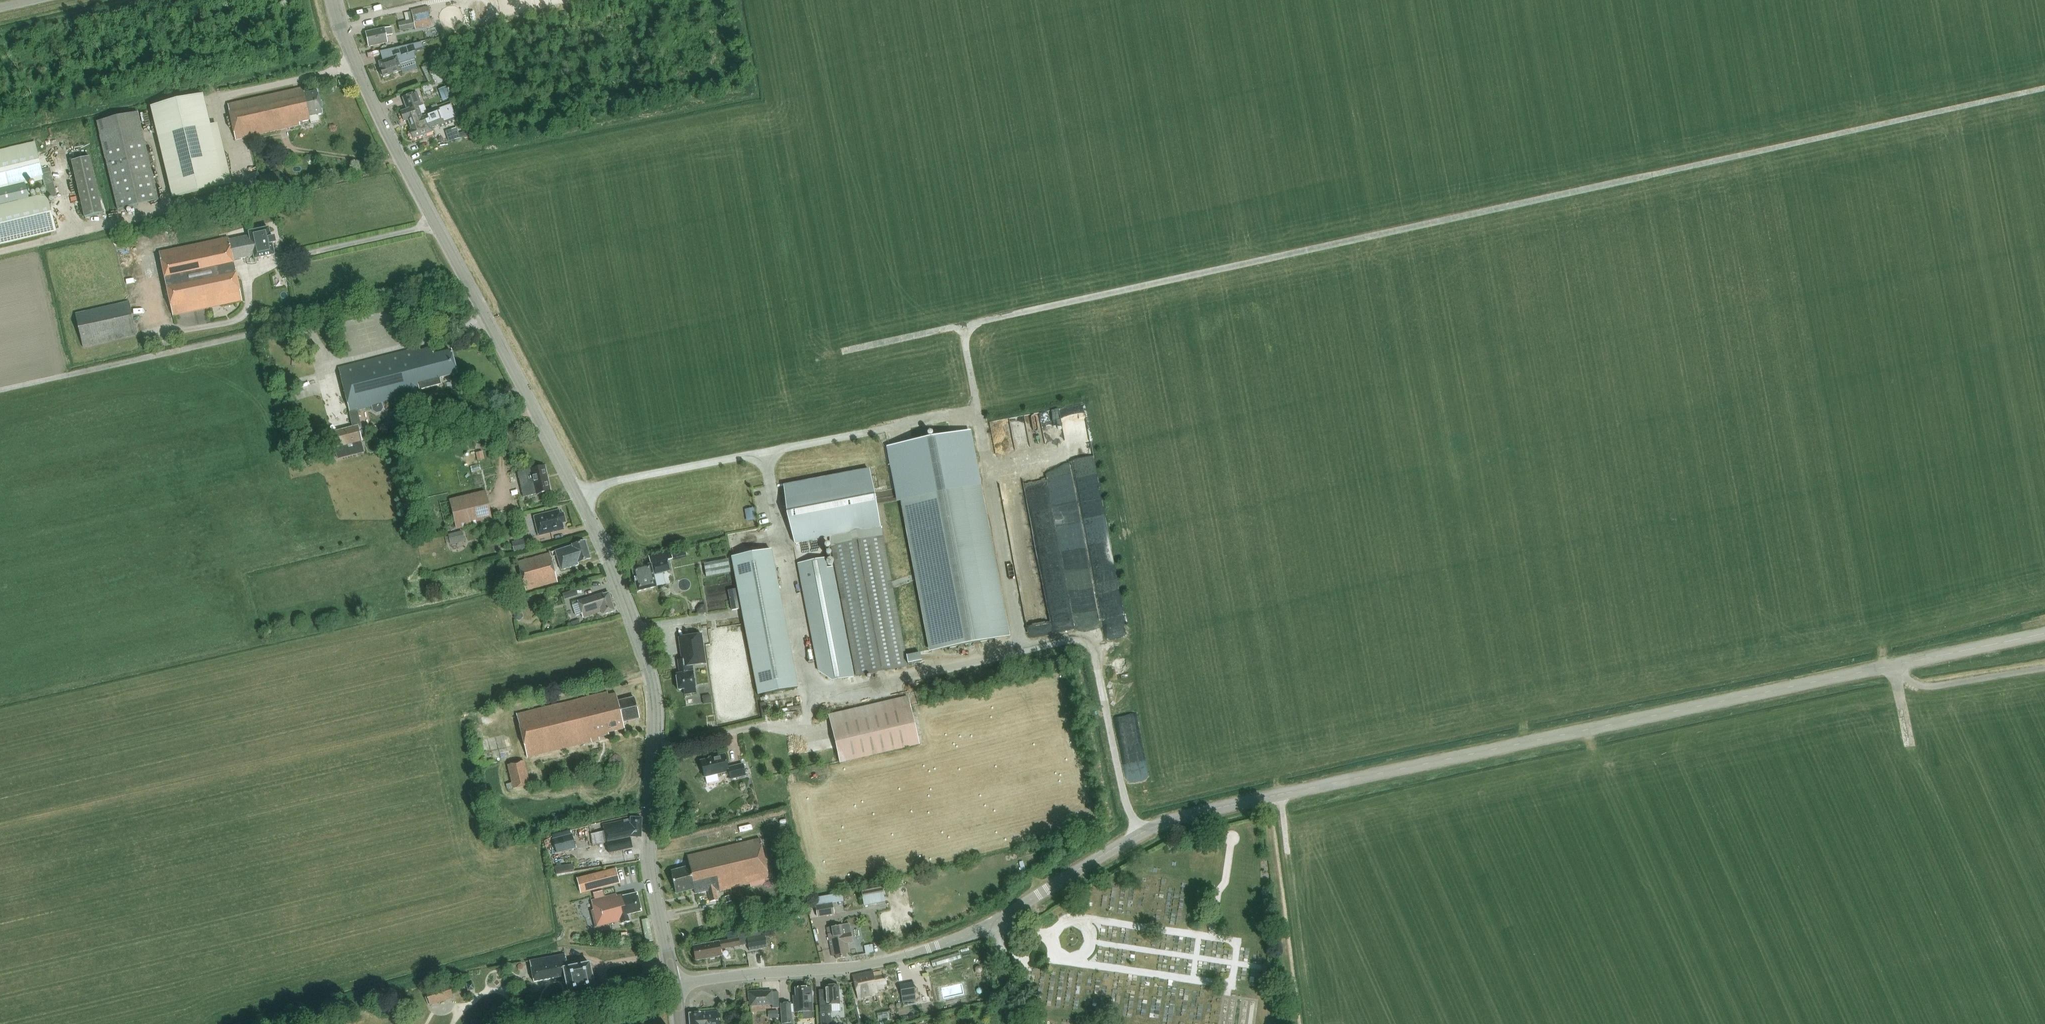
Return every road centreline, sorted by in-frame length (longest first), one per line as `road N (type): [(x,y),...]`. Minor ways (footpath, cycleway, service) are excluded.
road 1 (tertiary): [(676,985),(848,968),(918,952),(983,929),(1149,830),(1211,808),(2044,633)]
road 2 (tertiary): [(676,985),(650,857),(657,718),(649,666),(579,499),(370,101),(334,0)]
road 3 (residential): [(500,1023),(676,985)]

